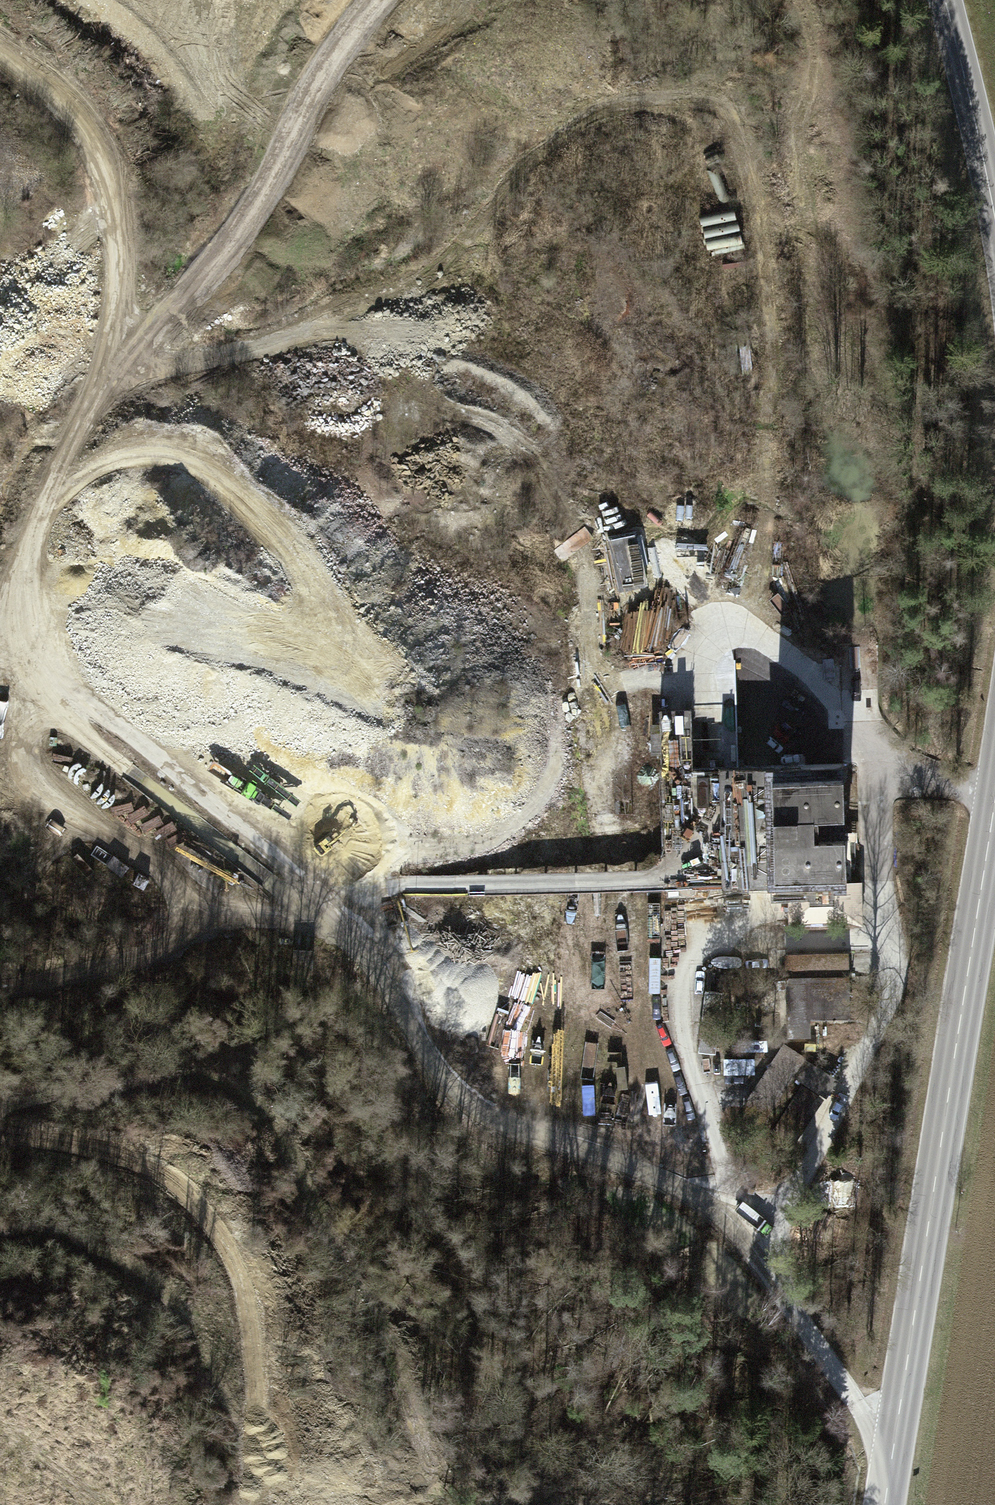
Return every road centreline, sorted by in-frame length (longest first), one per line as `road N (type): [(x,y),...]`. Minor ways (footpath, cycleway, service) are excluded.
road 1 (track): [(615,1158),(626,1099),(608,641),(522,427),(425,334),(231,352),(105,396),(15,654),(35,775),(163,886),(236,927)]
road 2 (track): [(892,1450),(716,1203),(527,1130),(453,1090),(376,957),(333,926),(236,927),(0,985)]
road 3 (track): [(749,616),(769,391),(743,95),(614,95),(515,145),(425,334)]
road 4 (track): [(994,802),(882,765),(749,616),(711,631),(685,658),(677,710),(678,954),(686,1062),(724,1151),(716,1203)]
road 5 (secondary): [(884,1504),(994,797)]
road 6 (track): [(0,1139),(136,1162),(191,1195),(252,1333),(249,1504)]
road 7 (track): [(678,954),(894,928),(882,765)]
road 8 (track): [(0,72),(94,164),(142,312),(105,396)]
road 9 (secondary): [(994,224),(945,0)]
road 10 (track): [(94,164),(111,0)]

